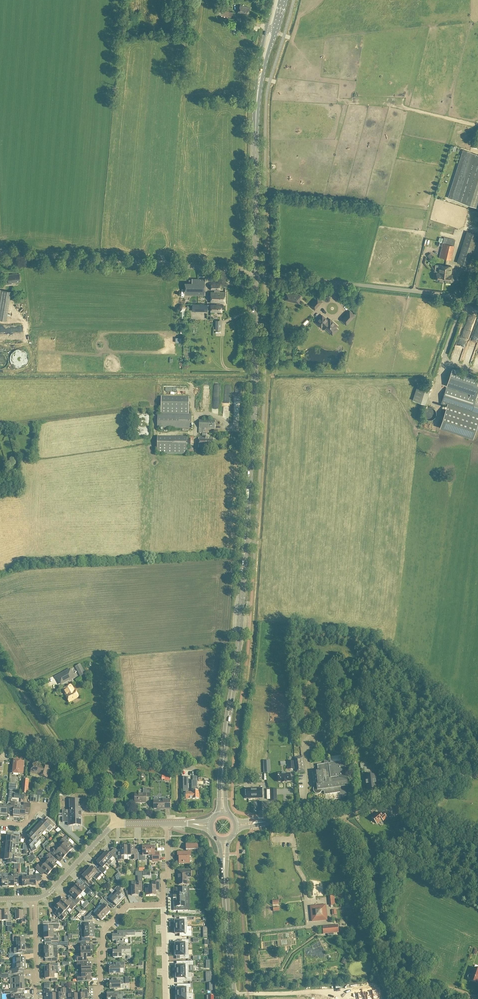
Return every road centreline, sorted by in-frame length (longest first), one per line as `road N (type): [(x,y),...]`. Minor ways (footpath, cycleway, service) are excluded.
road 1 (secondary): [(223,811),(255,391),(256,272)]
road 2 (unclassified): [(256,272),(0,252)]
road 3 (tertiary): [(238,825),(342,815),(477,774)]
road 4 (unclassified): [(463,299),(256,272)]
road 5 (secondary): [(256,272),(259,81)]
road 6 (secondary): [(233,998),(224,839)]
road 7 (residential): [(98,998),(104,931),(128,905),(163,904)]

